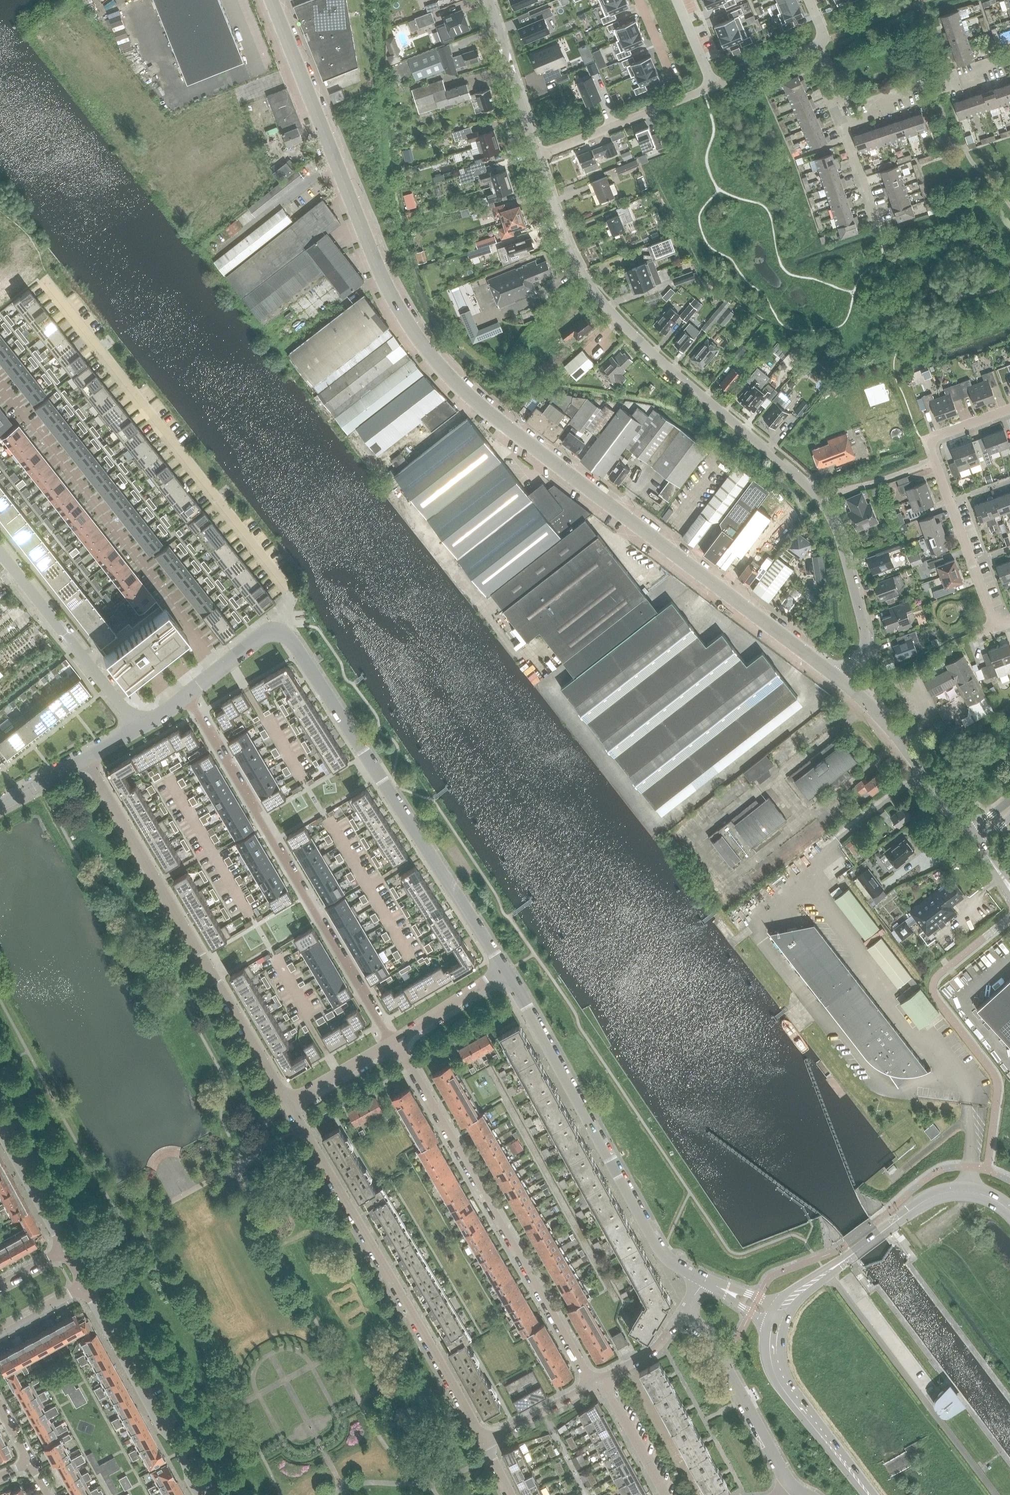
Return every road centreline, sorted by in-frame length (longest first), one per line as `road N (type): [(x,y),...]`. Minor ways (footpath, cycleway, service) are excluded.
road 1 (tertiary): [(840,679),(455,382),(388,292),(274,0)]
road 2 (residential): [(840,679),(865,635),(831,518),(807,484),(636,340),(599,299),(568,251),(537,157)]
road 3 (residential): [(280,632),(288,587),(47,286)]
road 4 (residential): [(504,971),(280,632)]
road 5 (residential): [(395,1041),(188,693)]
road 6 (residential): [(287,1103),(86,759)]
road 7 (residential): [(597,1382),(395,1041)]
road 8 (residential): [(483,1443),(287,1103)]
road 9 (residential): [(705,1280),(662,1251),(504,971)]
road 10 (residential): [(1009,410),(930,445),(995,628)]
road 11 (residential): [(199,1494),(85,1286)]
road 12 (residential): [(138,728),(0,551)]
road 13 (residential): [(794,1489),(706,1335),(681,1316)]
road 14 (tertiary): [(976,836),(840,679)]
road 15 (tertiary): [(869,1494),(783,1383),(774,1329)]
road 16 (residential): [(1009,58),(975,69),(978,79),(949,88),(936,83),(842,126)]
road 17 (residential): [(537,157),(713,86)]
road 18 (residential): [(537,157),(488,0)]
road 19 (tertiary): [(1009,1212),(980,1194),(946,1192),(880,1233)]
road 20 (residential): [(65,1249),(0,1132)]
road 21 (residential): [(664,1494),(597,1382)]
road 22 (residential): [(395,1041),(504,971)]
road 23 (residential): [(597,1382),(483,1443)]
road 24 (residential): [(287,1103),(395,1041)]
road 25 (tertiary): [(783,1308),(880,1233)]

